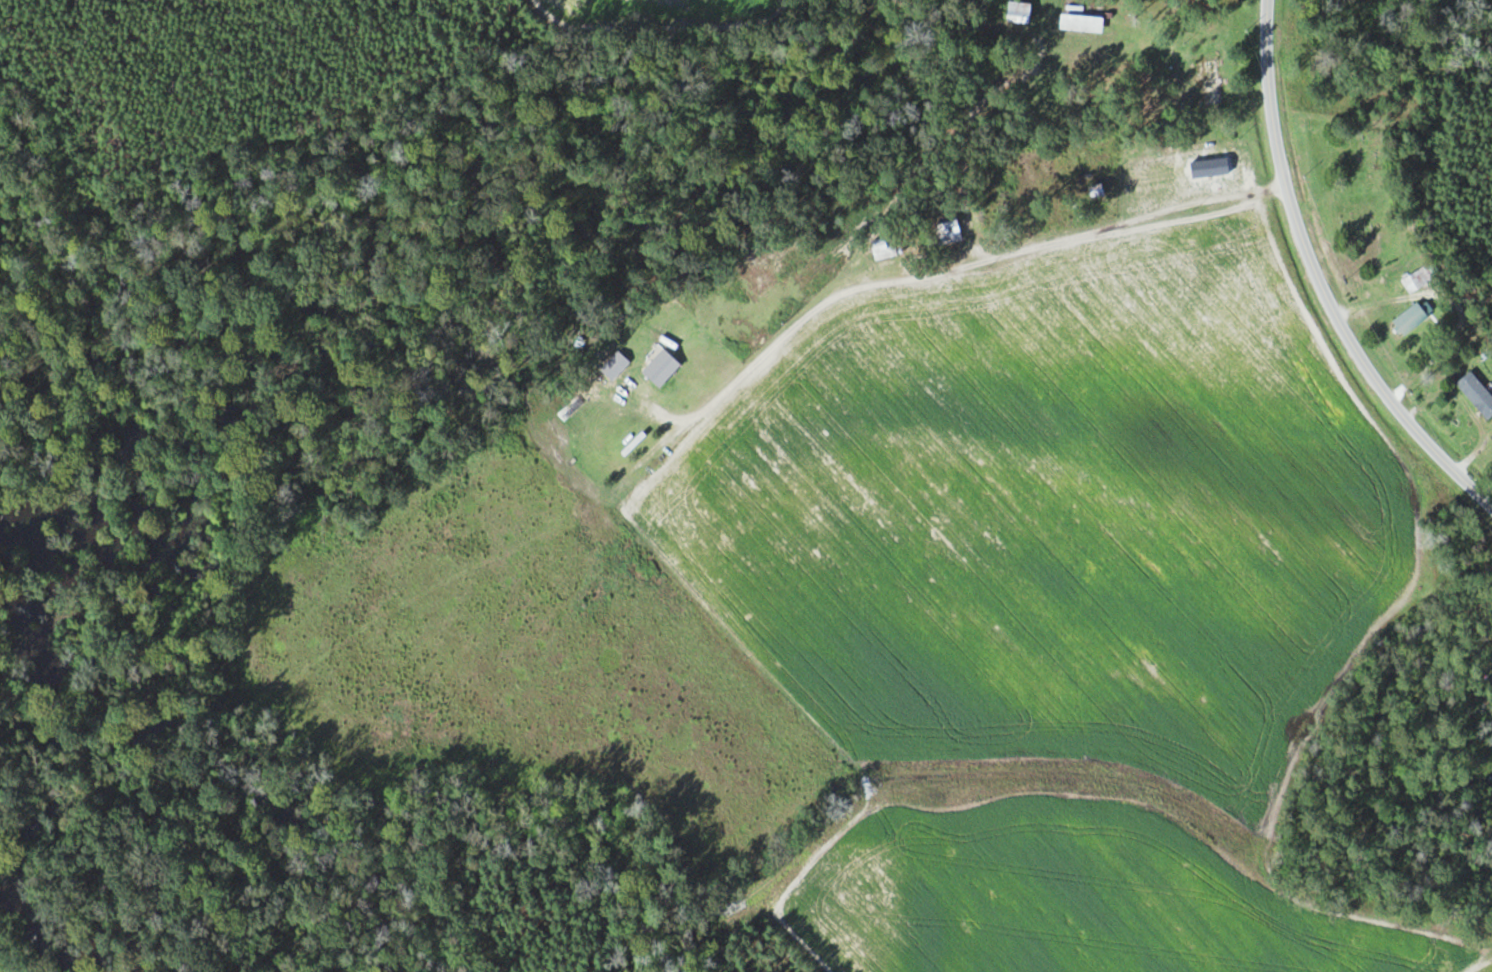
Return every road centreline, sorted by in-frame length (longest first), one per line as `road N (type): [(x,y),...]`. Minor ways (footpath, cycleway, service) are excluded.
road 1 (residential): [(1491,509),(1388,405),(1327,307),(1281,184),(1266,115),(1264,0)]

